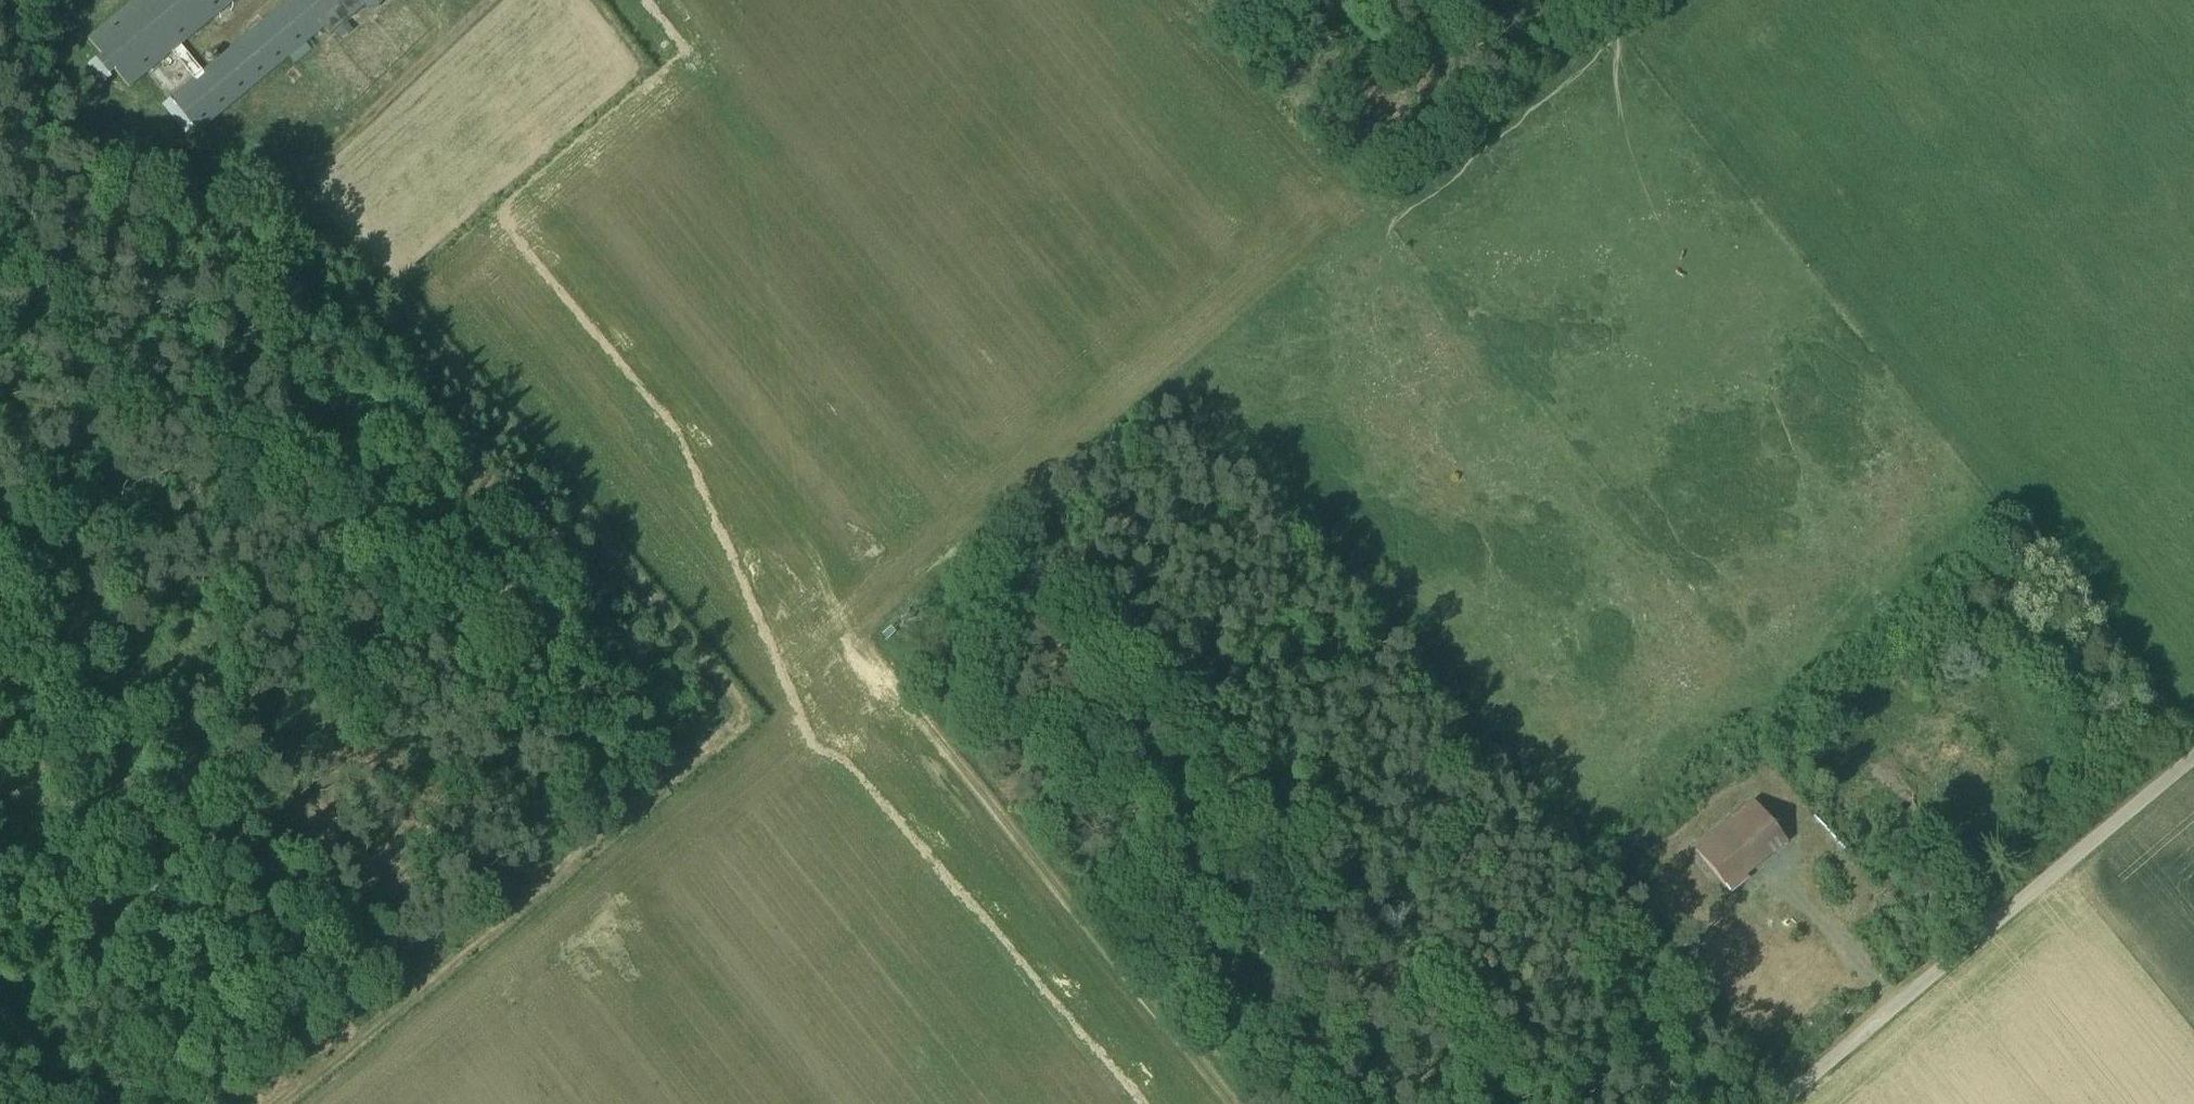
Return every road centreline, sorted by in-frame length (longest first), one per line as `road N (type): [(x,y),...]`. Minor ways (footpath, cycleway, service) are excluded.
road 1 (unclassified): [(1772,1103),(2193,747)]

